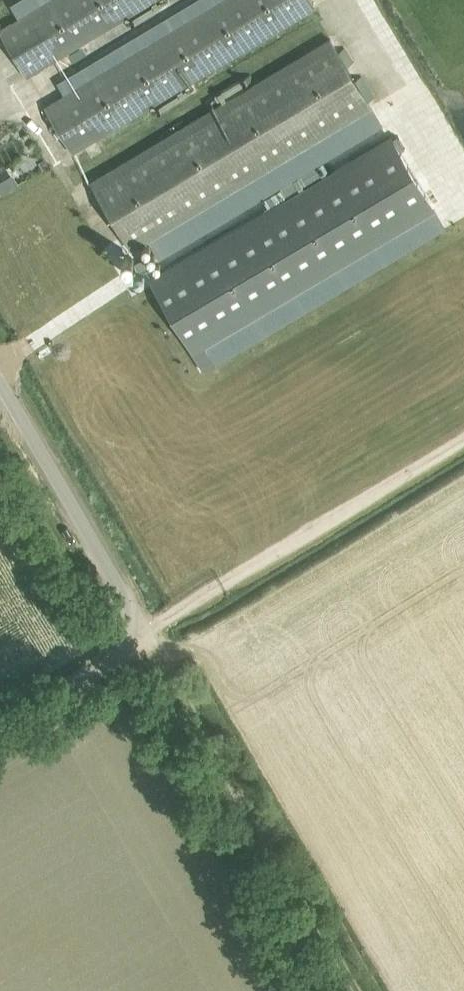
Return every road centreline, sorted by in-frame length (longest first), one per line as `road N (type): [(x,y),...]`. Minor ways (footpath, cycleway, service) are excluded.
road 1 (unclassified): [(0,727),(147,641),(0,371)]
road 2 (track): [(147,641),(172,660),(206,710),(372,990)]

